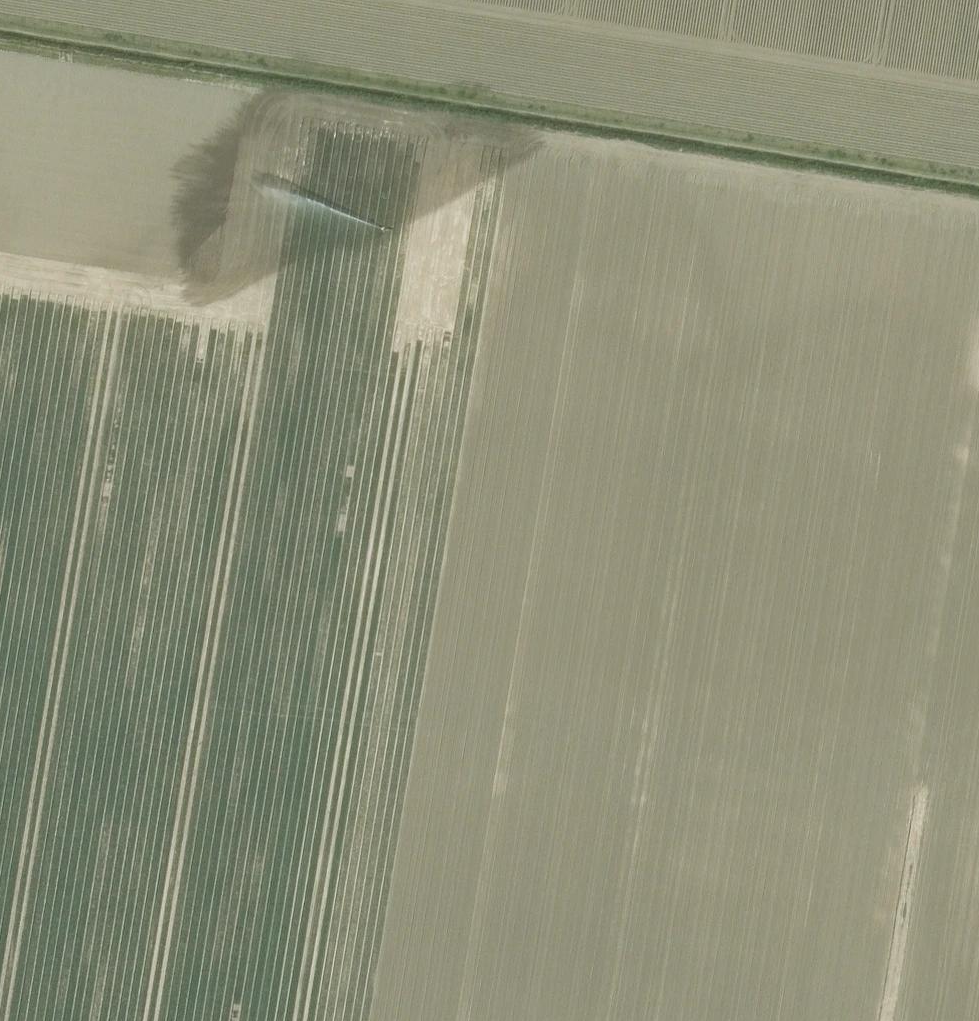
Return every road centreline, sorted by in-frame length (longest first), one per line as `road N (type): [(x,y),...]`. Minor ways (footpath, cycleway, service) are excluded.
road 1 (track): [(906,1020),(942,819)]

